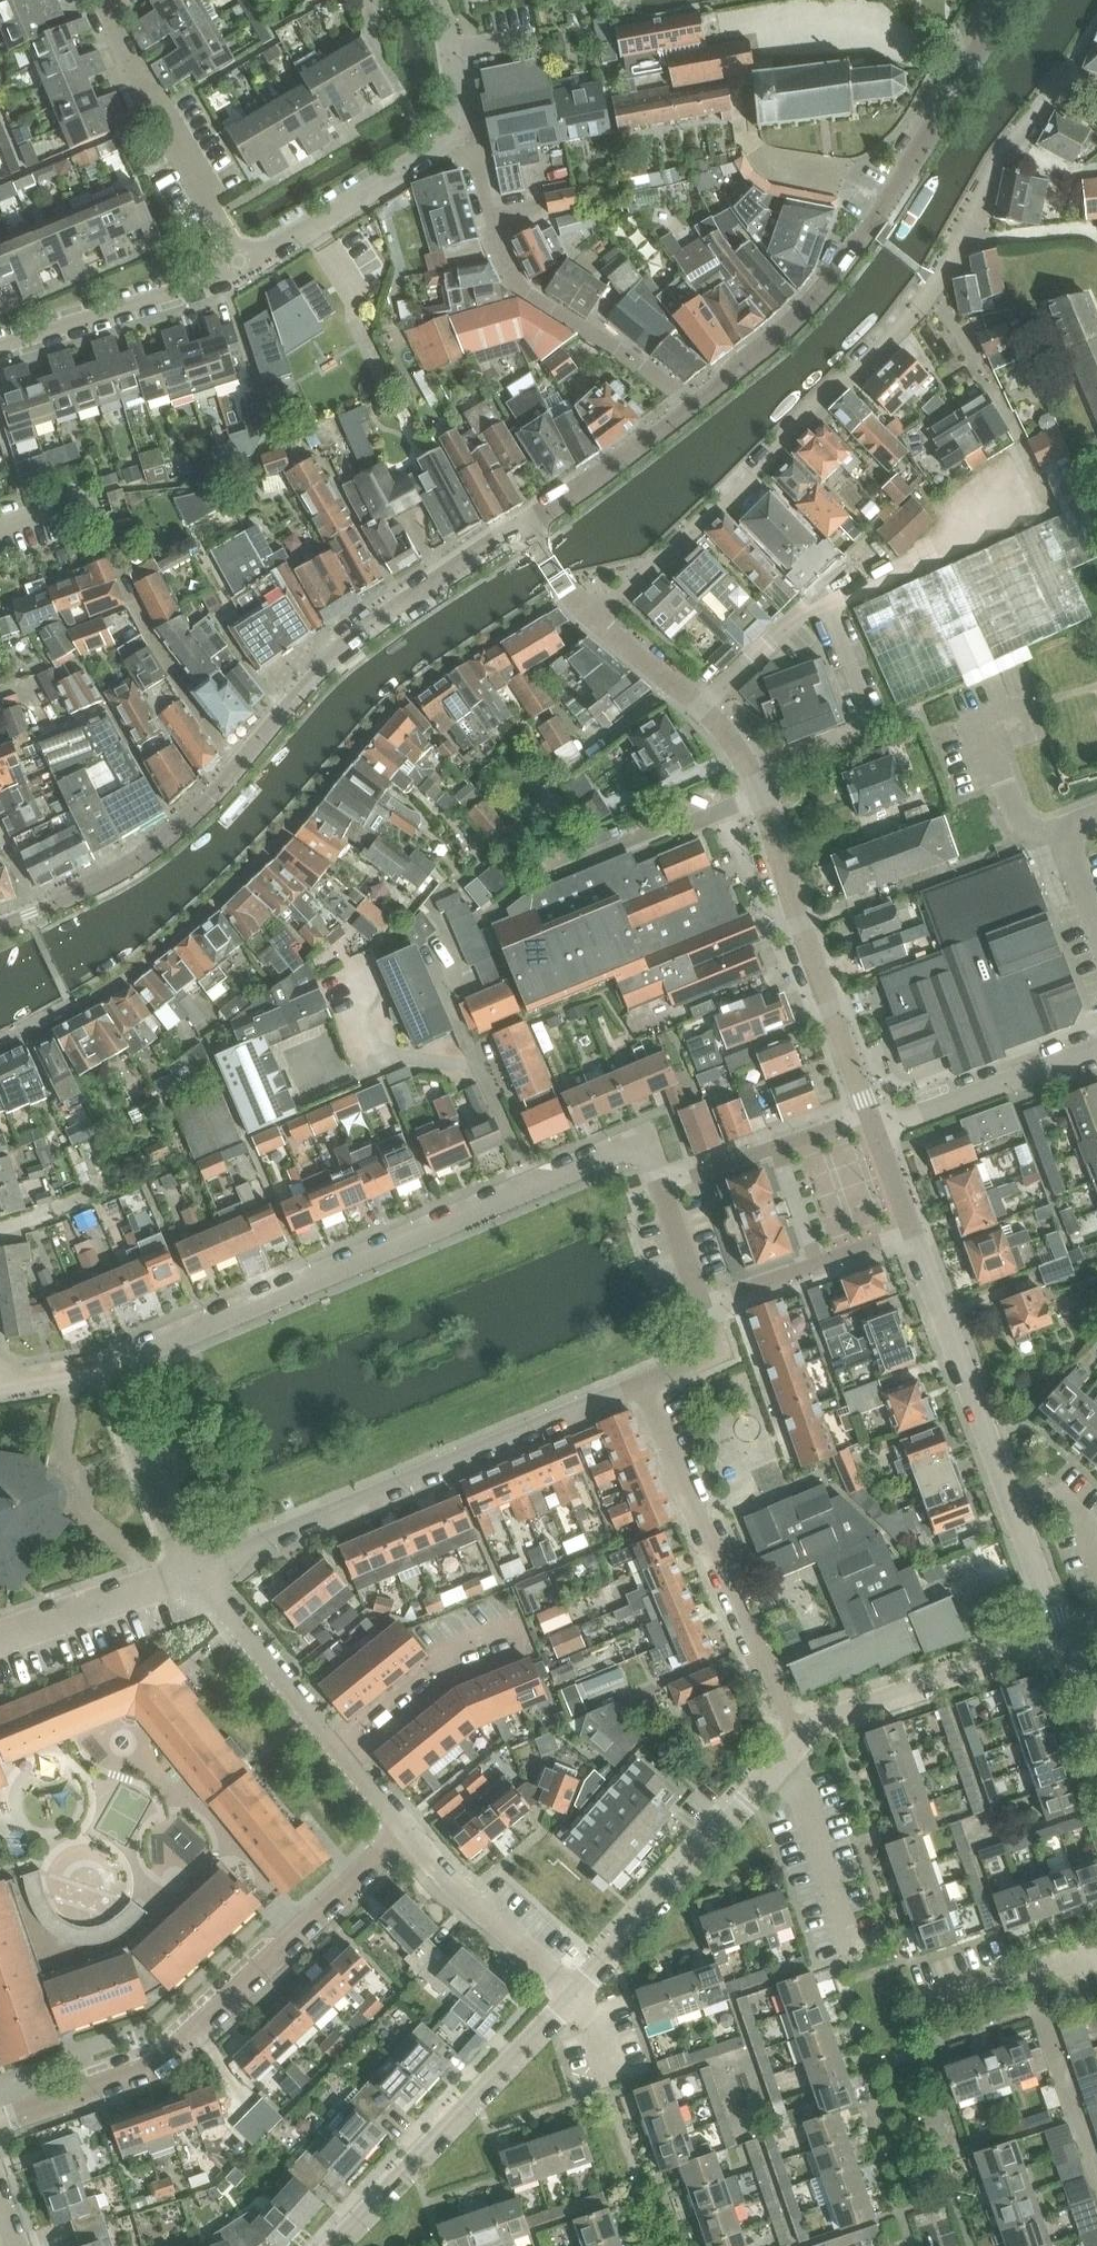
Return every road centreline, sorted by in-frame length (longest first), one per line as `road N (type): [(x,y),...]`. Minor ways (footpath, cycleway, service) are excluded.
road 1 (residential): [(595,622),(927,298),(969,235),(998,168),(1072,65)]
road 2 (tertiary): [(692,406),(820,298),(1015,0)]
road 3 (residential): [(0,2126),(154,2069),(407,1833)]
road 4 (residential): [(197,1575),(640,1384)]
road 5 (residential): [(532,1189),(106,1369)]
road 6 (tertiary): [(1064,1642),(913,1233)]
road 7 (residential): [(337,1745),(439,1659),(510,1630),(518,1650),(449,1679),(353,1764)]
road 8 (residential): [(702,709),(787,624),(826,604),(869,721),(836,755),(754,786)]
road 9 (residential): [(800,1744),(640,1384)]
road 10 (residential): [(692,406),(517,286),(490,231),(469,128)]
road 11 (tertiary): [(0,928),(155,849),(286,712)]
road 12 (tertiary): [(870,1115),(754,786)]
road 13 (residential): [(333,2245),(576,1998)]
road 14 (tertiary): [(286,712),(343,648),(528,530)]
road 15 (residential): [(576,1998),(777,1770)]
road 16 (residential): [(103,0),(244,266)]
road 17 (residential): [(800,1744),(816,1726),(1064,1642)]
road 18 (residential): [(1096,947),(1054,829),(1022,836),(978,721)]
road 19 (residential): [(244,266),(469,128)]
road 20 (residential): [(0,347),(226,278),(244,266)]
road 21 (residential): [(532,1189),(434,960)]
road 22 (residential): [(576,1998),(464,1898),(407,1833)]
road 23 (residential): [(875,1130),(1096,1055)]
road 24 (residential): [(701,1309),(913,1233)]
road 25 (residential): [(197,1575),(106,1369)]
road 26 (residential): [(870,1115),(659,1186)]
road 27 (residential): [(337,1745),(197,1575)]
road 28 (residential): [(0,1642),(197,1575)]
road 29 (tertiary): [(528,530),(692,406)]
road 30 (residential): [(852,1953),(799,1788),(777,1770)]
road 31 (residential): [(1096,2165),(1031,1983)]
road 32 (residential): [(659,1186),(644,1142),(532,1189)]
road 33 (tertiary): [(702,709),(595,622)]
road 34 (residential): [(469,128),(450,17),(439,0)]
road 35 (residential): [(701,1309),(659,1186)]
road 36 (residential): [(640,1384),(717,1349),(701,1309)]

